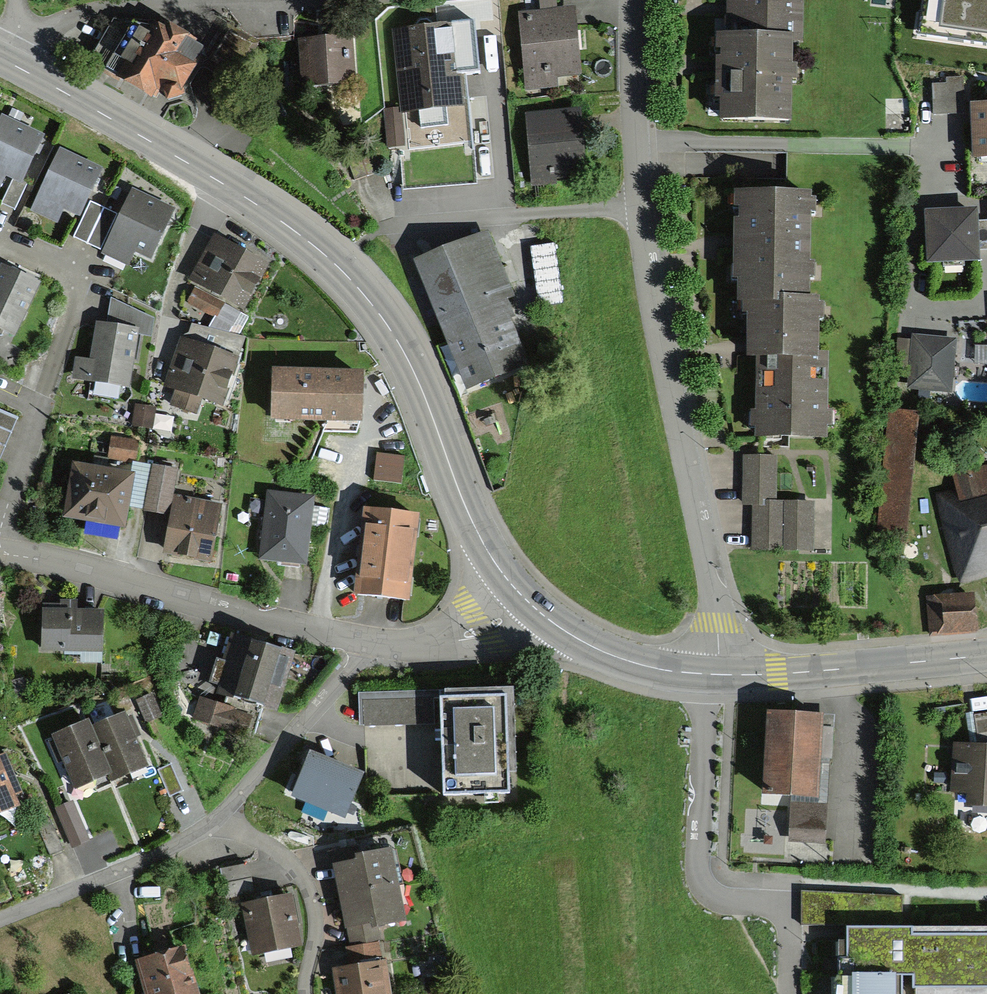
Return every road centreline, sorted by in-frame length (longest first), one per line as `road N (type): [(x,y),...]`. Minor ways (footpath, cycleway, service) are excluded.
road 1 (tertiary): [(0,61),(220,182),(339,268),(405,355),(492,562),(524,599)]
road 2 (residential): [(718,676),(718,624),(638,209)]
road 3 (residential): [(368,641),(0,553)]
road 4 (residential): [(23,19),(177,2),(357,0)]
road 5 (residential): [(631,142),(958,148)]
road 6 (tertiary): [(718,676),(986,656)]
road 7 (residential): [(638,209),(383,230)]
road 8 (residential): [(223,815),(156,854),(0,918)]
road 9 (residential): [(368,641),(361,660),(223,815)]
road 10 (residential): [(35,406),(80,288),(72,269),(0,235)]
road 11 (residential): [(306,993),(315,930),(300,871),(223,815)]
road 12 (residential): [(702,674),(695,879)]
road 13 (tertiary): [(524,599),(581,645),(636,666),(702,674)]
road 14 (residential): [(785,993),(785,919),(767,905),(713,900),(695,879)]
road 15 (residential): [(524,599),(483,630),(429,642),(368,641)]
road 16 (residential): [(631,142),(632,0)]
road 17 (residential): [(0,536),(35,406)]

